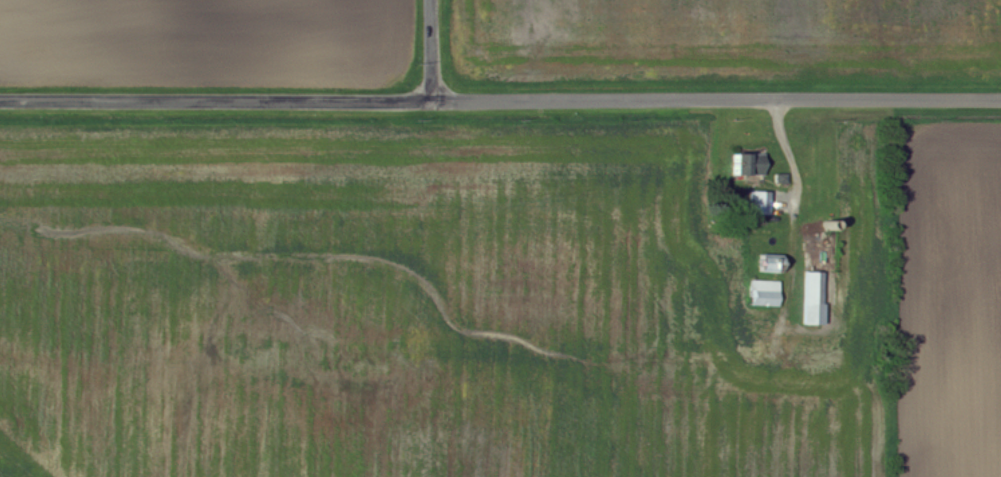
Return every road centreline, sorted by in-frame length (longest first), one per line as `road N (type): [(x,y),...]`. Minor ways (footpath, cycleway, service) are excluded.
road 1 (residential): [(0,101),(1000,102)]

